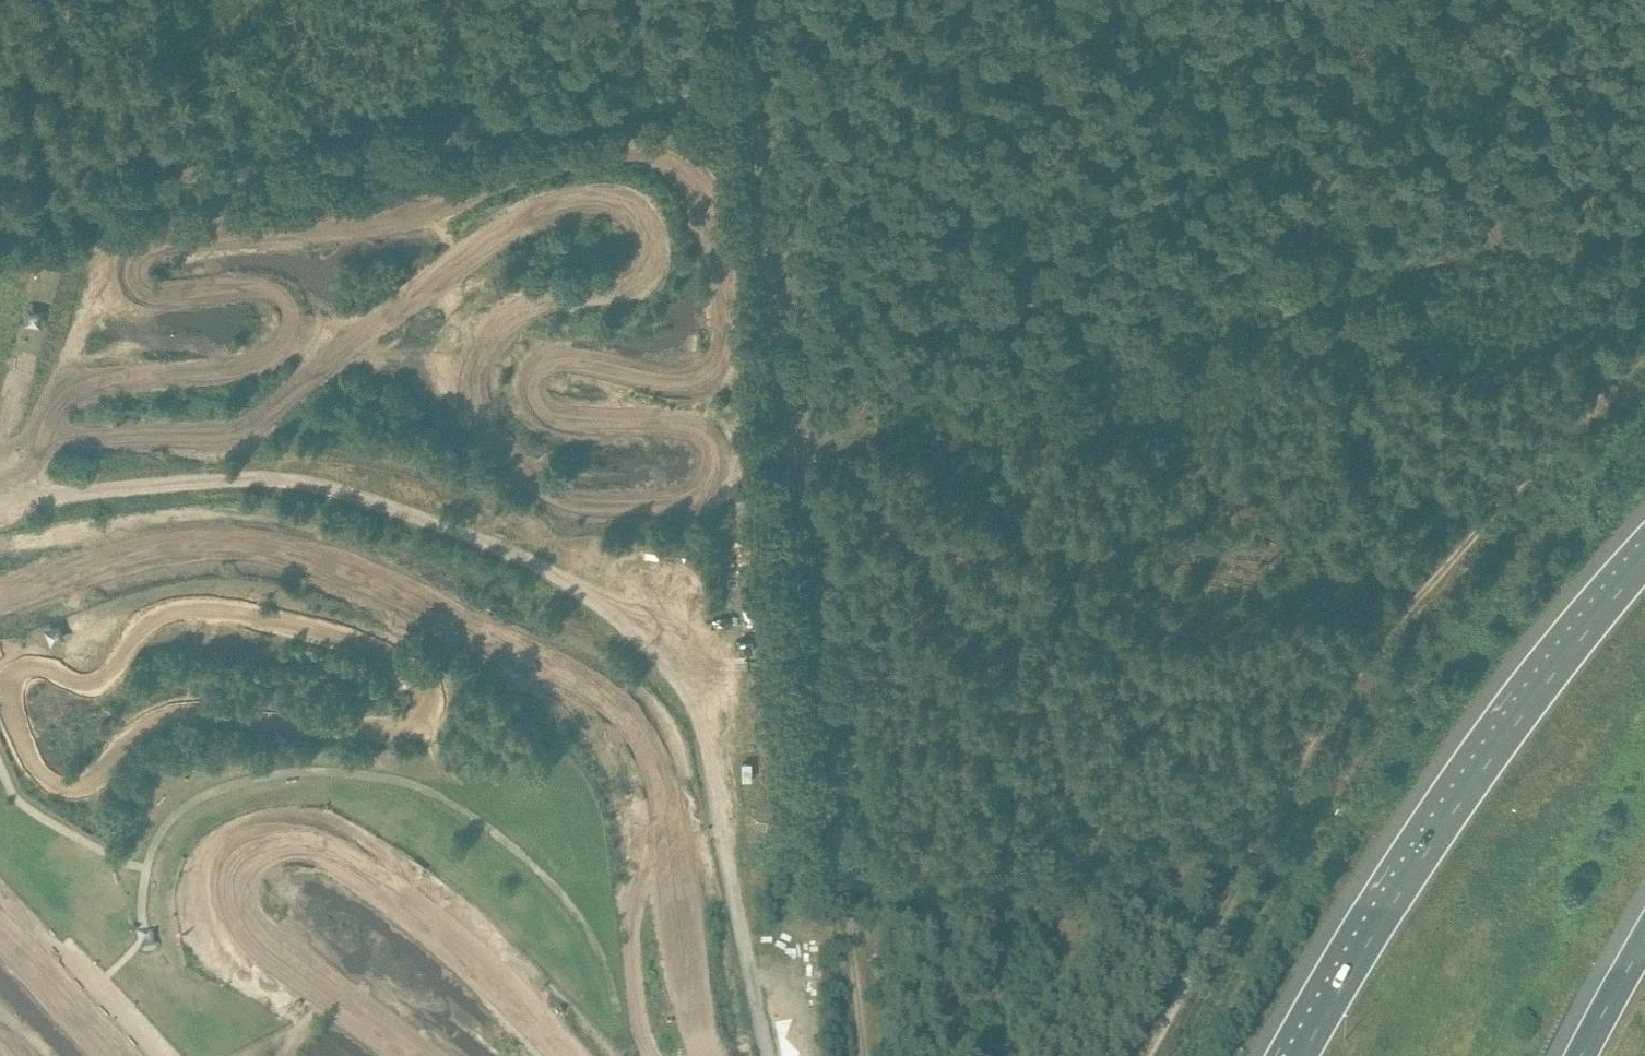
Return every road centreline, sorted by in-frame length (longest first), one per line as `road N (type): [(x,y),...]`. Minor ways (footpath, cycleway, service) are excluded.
road 1 (track): [(751,86),(861,1055)]
road 2 (track): [(751,86),(0,222)]
road 3 (motorway): [(1644,562),(1449,812),(1303,1055)]
road 4 (motorway): [(1644,943),(1584,1055)]

